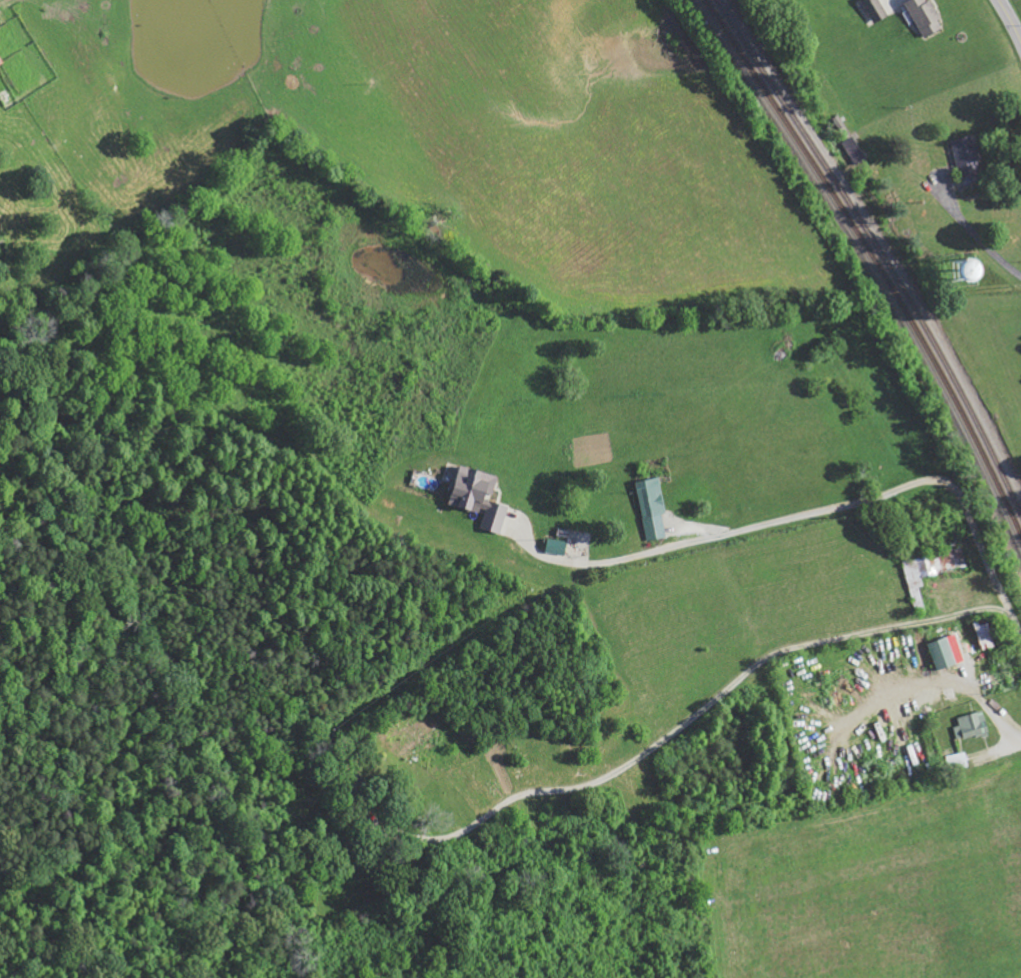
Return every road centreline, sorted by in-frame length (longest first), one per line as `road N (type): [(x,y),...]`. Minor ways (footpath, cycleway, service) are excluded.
road 1 (residential): [(1020,637),(954,491)]

